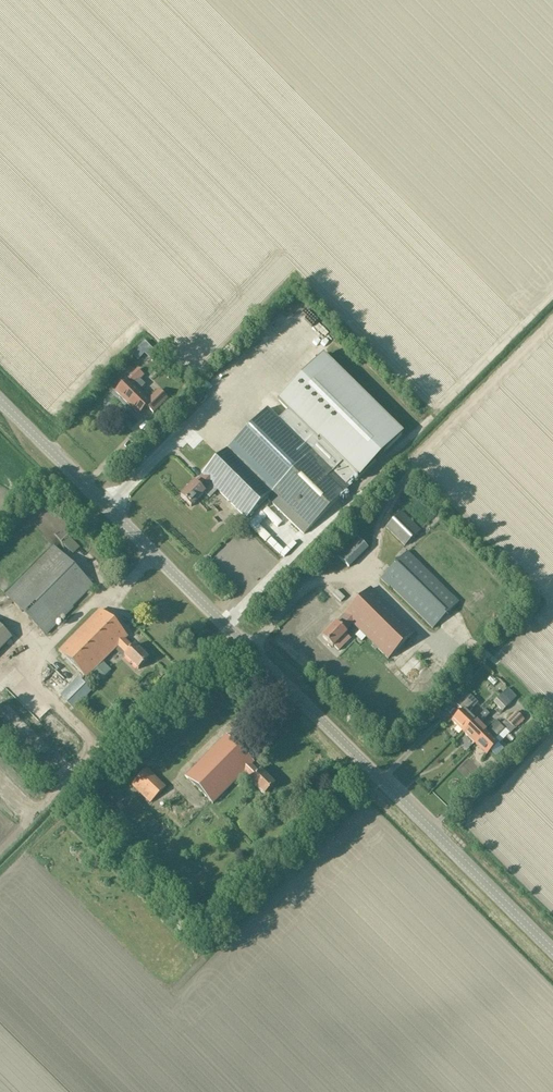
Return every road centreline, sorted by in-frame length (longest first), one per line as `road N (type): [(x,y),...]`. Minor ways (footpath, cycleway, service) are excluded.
road 1 (tertiary): [(552,952),(0,402)]
road 2 (track): [(390,504),(426,449),(552,323)]
road 3 (track): [(552,295),(433,416)]

